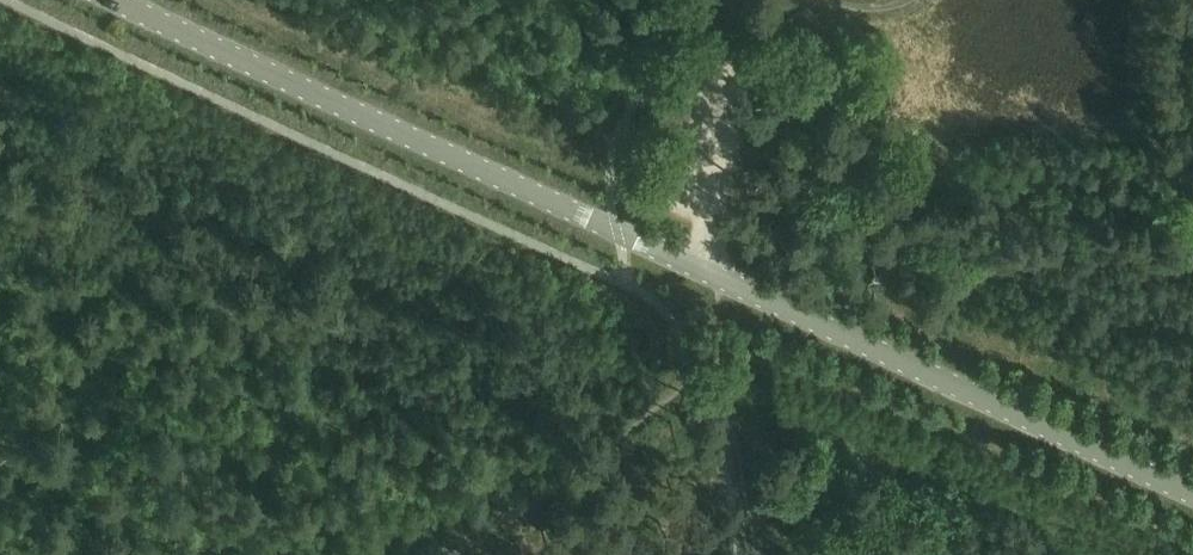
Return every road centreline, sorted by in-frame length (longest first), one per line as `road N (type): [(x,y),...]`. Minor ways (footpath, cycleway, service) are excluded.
road 1 (tertiary): [(1192,492),(130,0)]
road 2 (track): [(697,371),(489,530),(442,554)]
road 3 (track): [(727,0),(700,267)]

